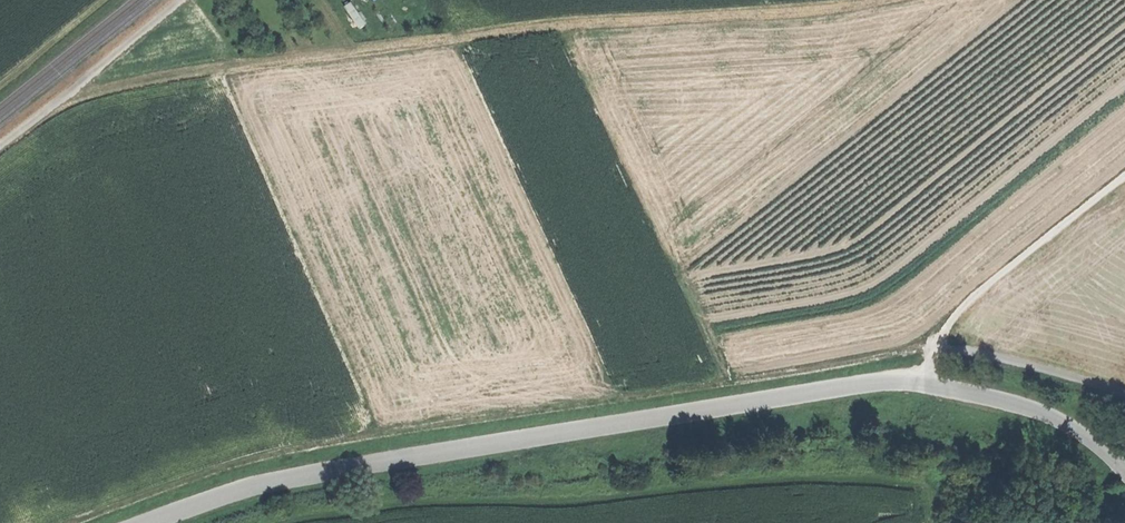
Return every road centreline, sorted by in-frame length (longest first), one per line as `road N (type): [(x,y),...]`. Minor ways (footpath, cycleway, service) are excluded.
road 1 (unclassified): [(134,522),(226,488),(317,469),(891,381),(1039,408),(1124,467)]
road 2 (track): [(941,348),(974,295),(1124,176)]
road 3 (track): [(0,145),(182,0)]
road 4 (track): [(941,348),(1124,392)]
road 5 (track): [(99,0),(0,80)]

